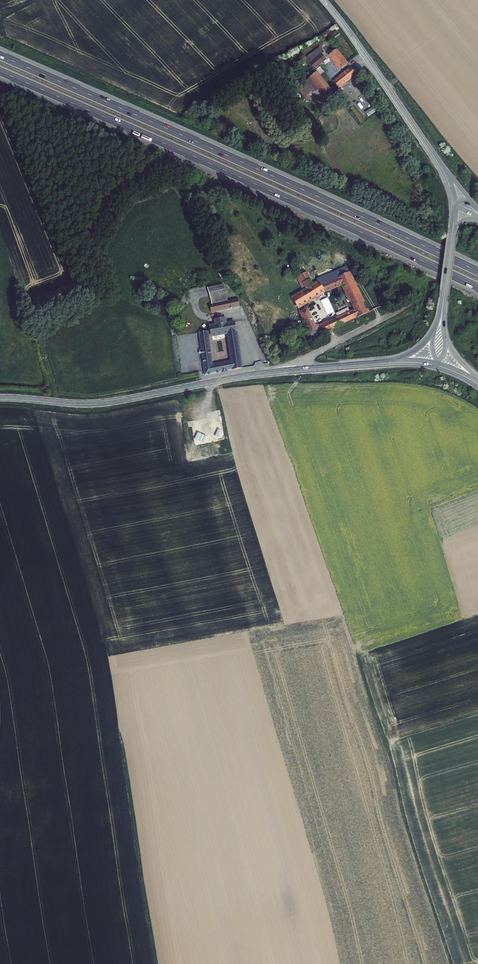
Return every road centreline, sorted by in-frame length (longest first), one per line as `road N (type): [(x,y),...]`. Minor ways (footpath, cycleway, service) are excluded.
road 1 (motorway): [(477,271),(0,55)]
road 2 (motorway): [(0,71),(477,287)]
road 3 (secondary): [(0,398),(99,403),(246,376),(391,363)]
road 4 (tertiary): [(453,204),(440,165),(324,0)]

